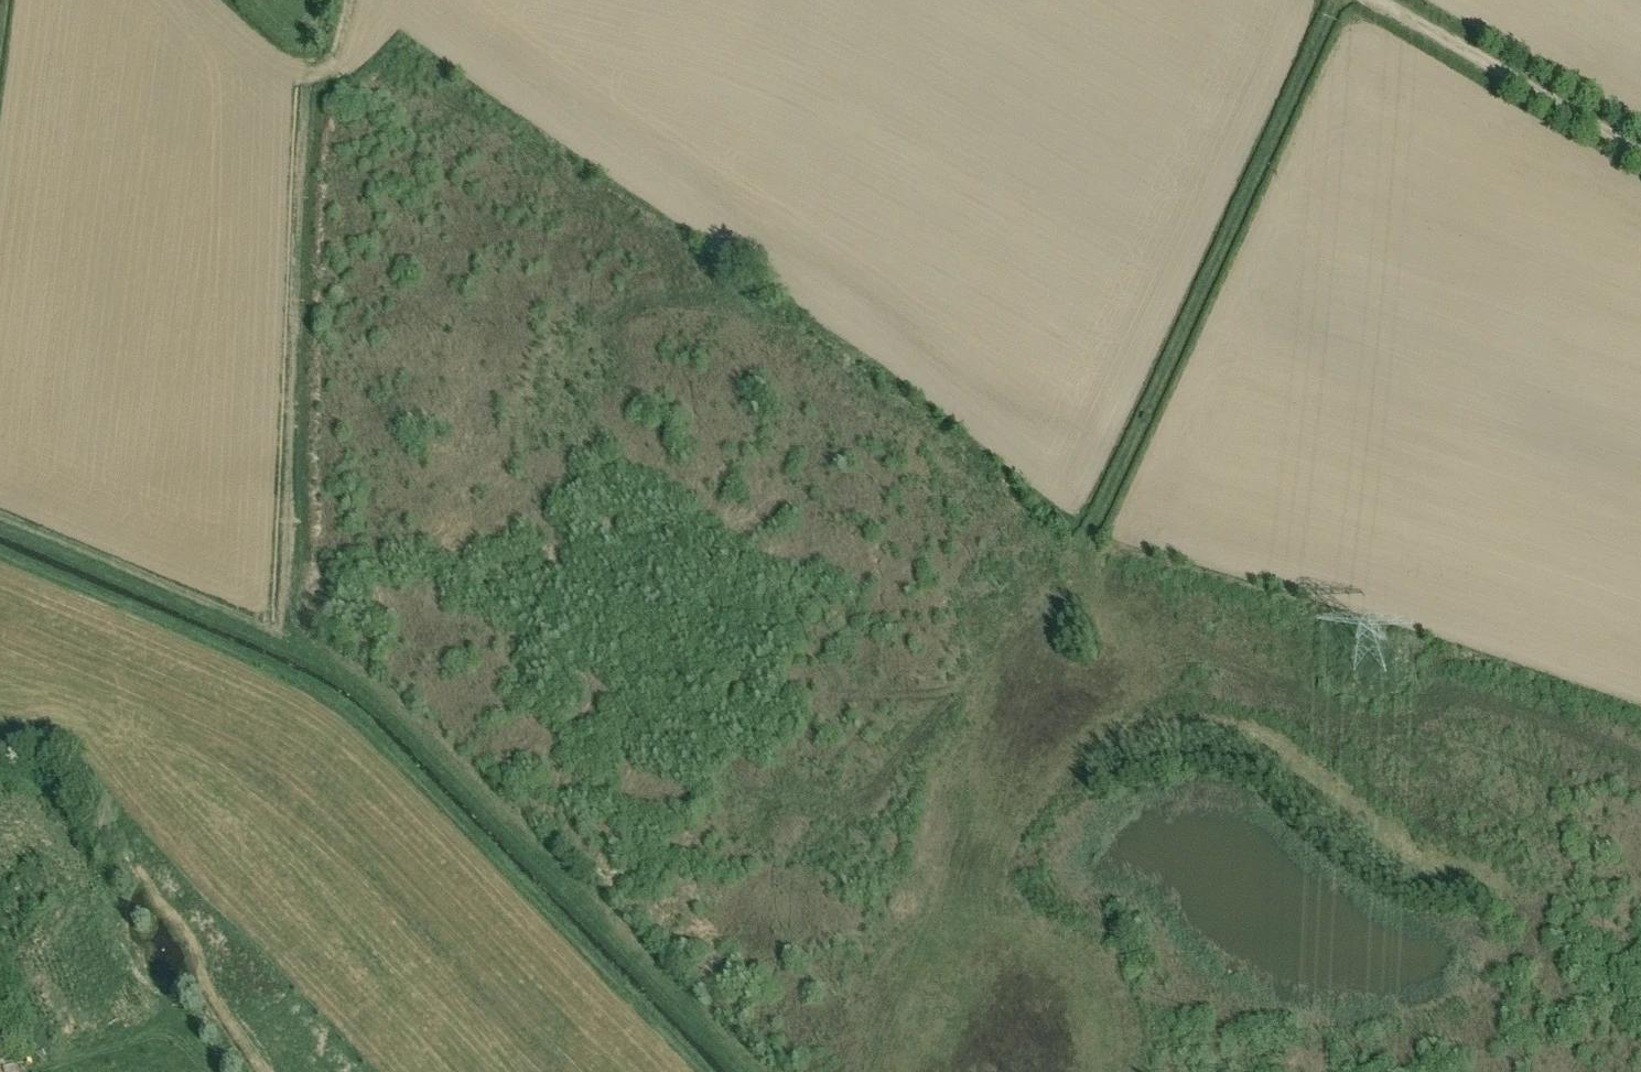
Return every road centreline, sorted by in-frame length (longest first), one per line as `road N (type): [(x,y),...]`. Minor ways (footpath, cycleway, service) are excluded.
road 1 (track): [(1033,655),(1340,0)]
road 2 (track): [(1640,157),(1377,0)]

